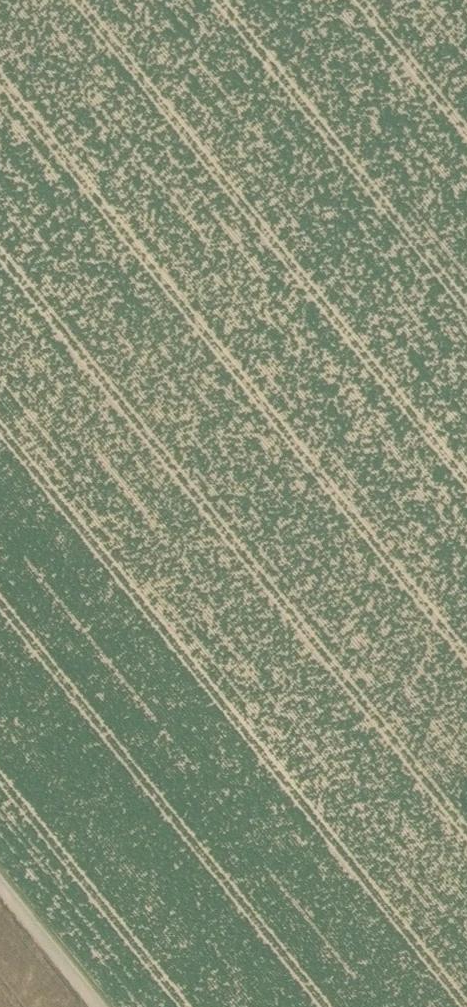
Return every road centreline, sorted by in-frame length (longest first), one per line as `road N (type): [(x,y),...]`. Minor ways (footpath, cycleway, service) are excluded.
road 1 (track): [(0,887),(97,1006)]

